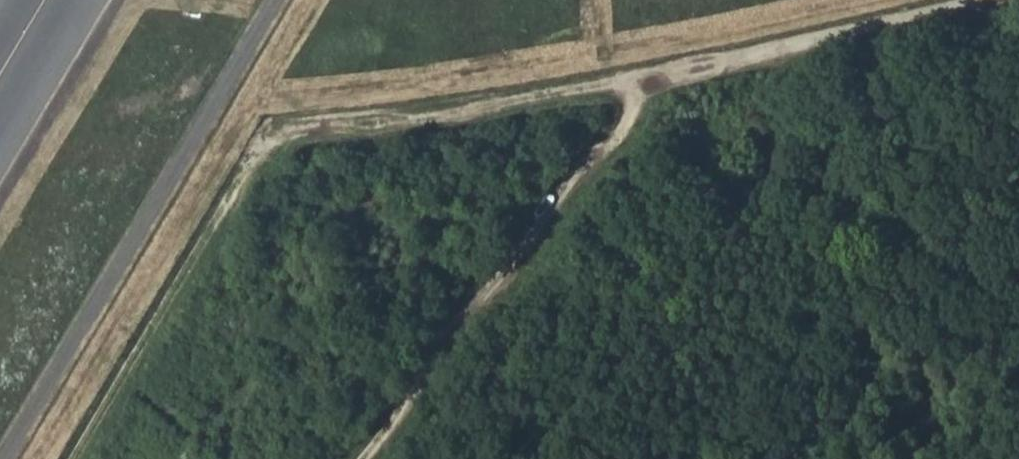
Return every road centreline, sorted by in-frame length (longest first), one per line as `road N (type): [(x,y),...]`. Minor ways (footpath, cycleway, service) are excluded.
road 1 (track): [(358,458),(648,84),(982,0)]
road 2 (track): [(77,458),(260,142),(648,84)]
road 3 (track): [(224,206),(433,368)]

